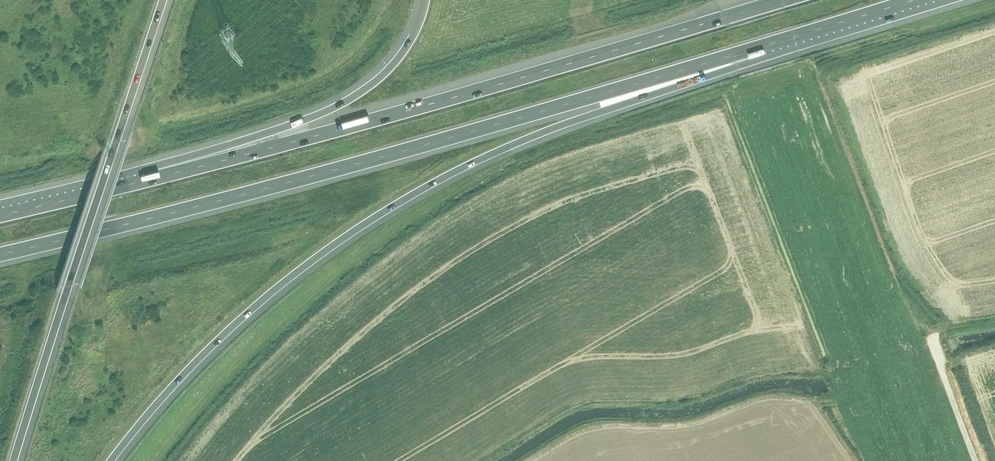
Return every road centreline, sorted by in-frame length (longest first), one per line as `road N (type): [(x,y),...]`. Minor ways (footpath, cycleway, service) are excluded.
road 1 (motorway): [(0,254),(408,150),(765,45)]
road 2 (motorway): [(110,460),(232,327),(374,217),(489,155),(737,66),(765,45)]
road 3 (motorway): [(782,0),(159,177)]
road 4 (motorway): [(13,460),(163,0)]
road 5 (motorway): [(427,0),(405,50),(363,91),(159,177)]
road 6 (motorway): [(159,177),(0,215)]
road 7 (motorway): [(765,45),(913,0)]

